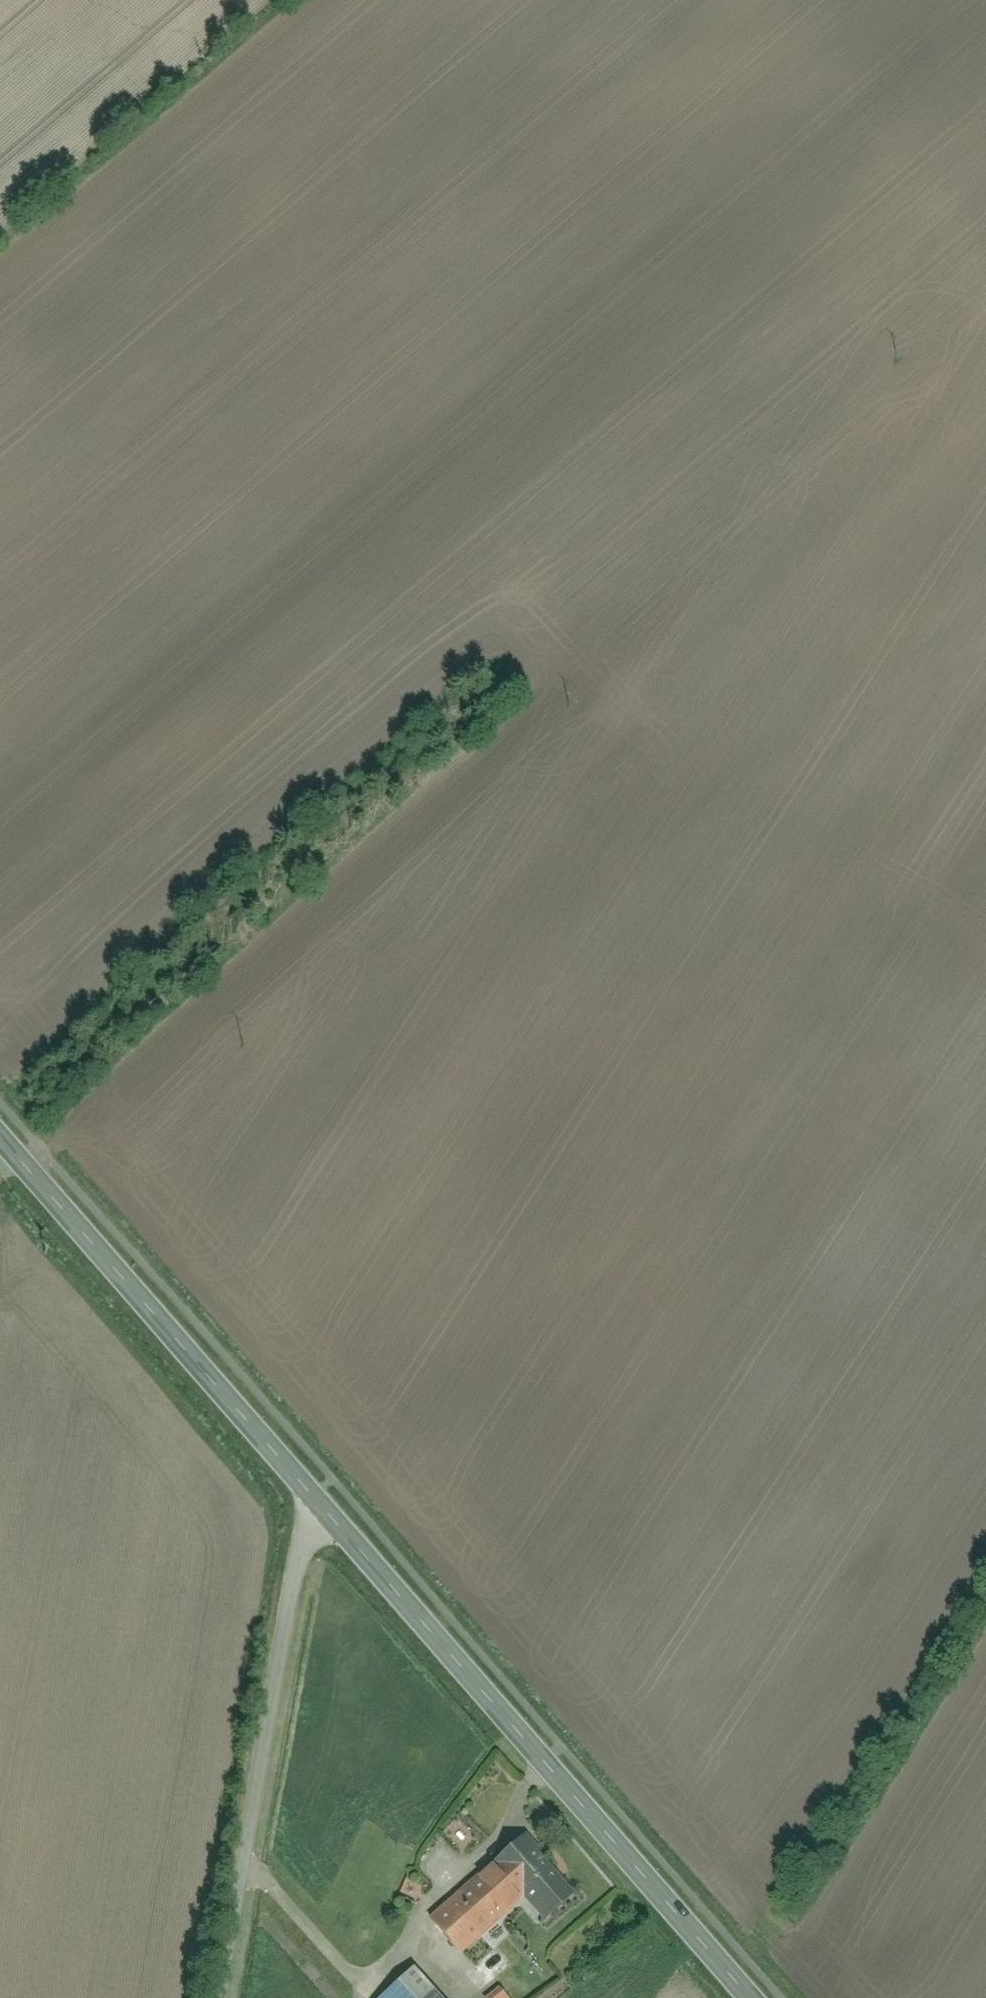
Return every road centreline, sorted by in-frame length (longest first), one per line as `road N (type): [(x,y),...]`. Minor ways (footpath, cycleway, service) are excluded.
road 1 (tertiary): [(320,1504),(752,1997)]
road 2 (unclassified): [(223,1997),(306,1521),(320,1504)]
road 3 (tertiary): [(0,1136),(320,1504)]

